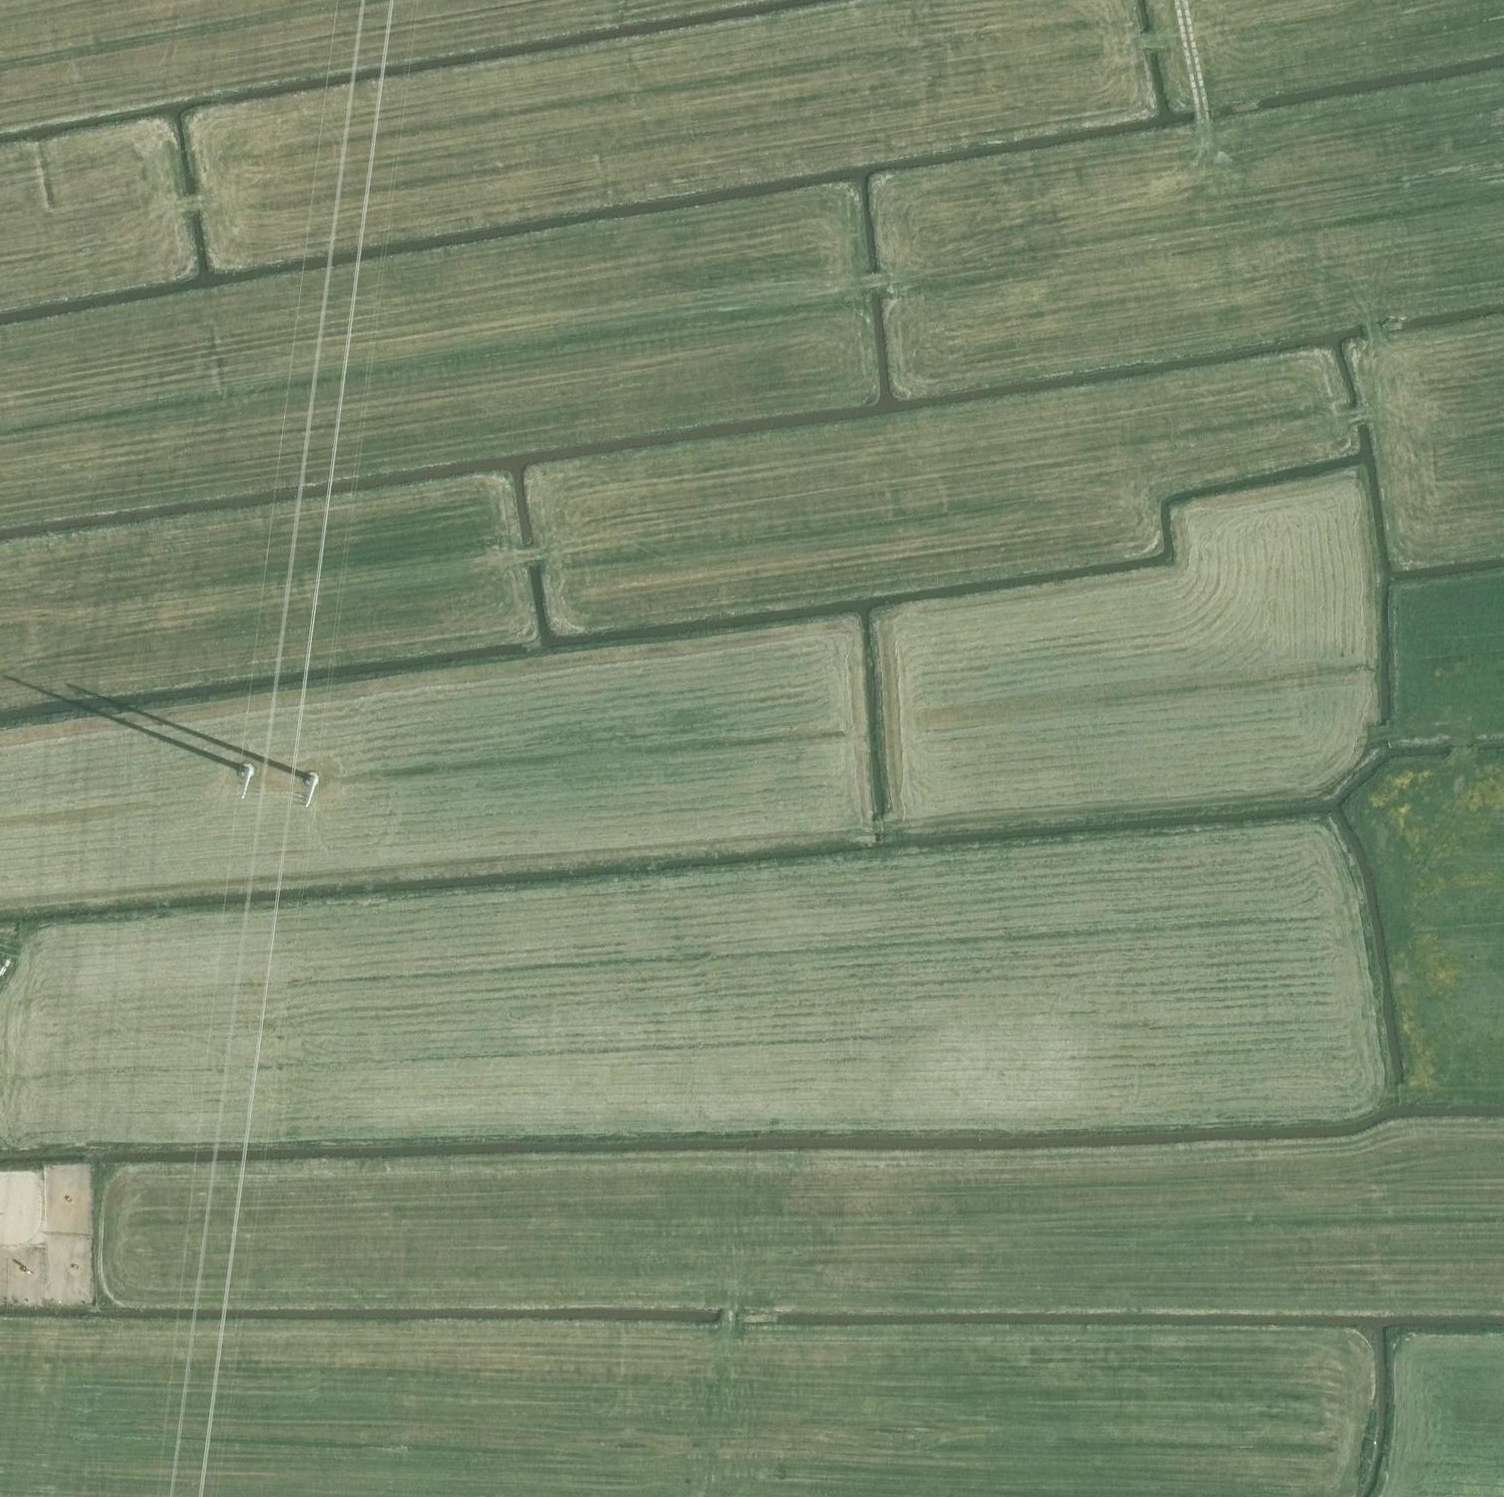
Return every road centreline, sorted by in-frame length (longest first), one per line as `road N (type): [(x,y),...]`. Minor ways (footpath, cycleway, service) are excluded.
road 1 (track): [(1385,414),(1379,334),(1360,291),(1218,183),(1189,35)]
road 2 (track): [(1189,35),(1070,55)]

